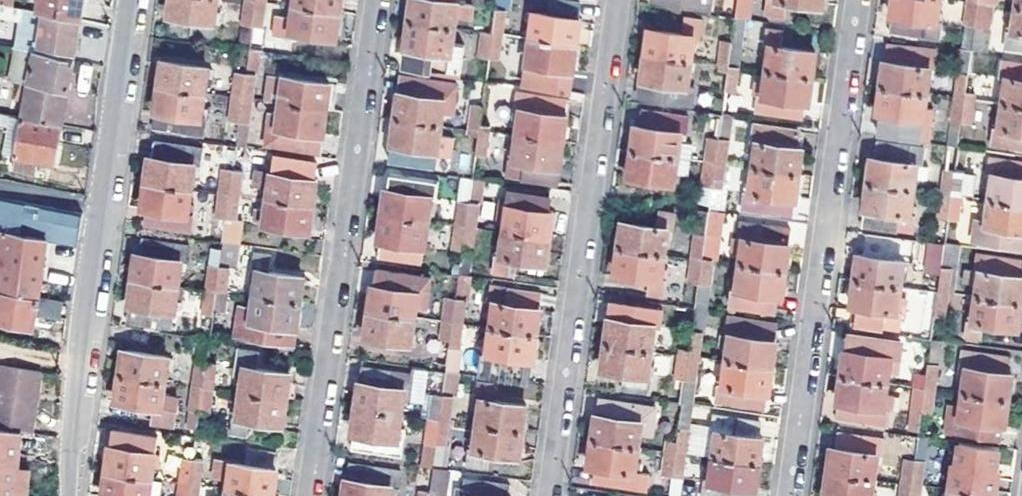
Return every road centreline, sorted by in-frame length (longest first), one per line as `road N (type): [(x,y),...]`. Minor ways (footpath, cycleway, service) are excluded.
road 1 (residential): [(854,0),(786,495)]
road 2 (residential): [(547,495),(614,0)]
road 3 (residential): [(374,0),(308,495)]
road 4 (residential): [(68,495),(131,0)]

